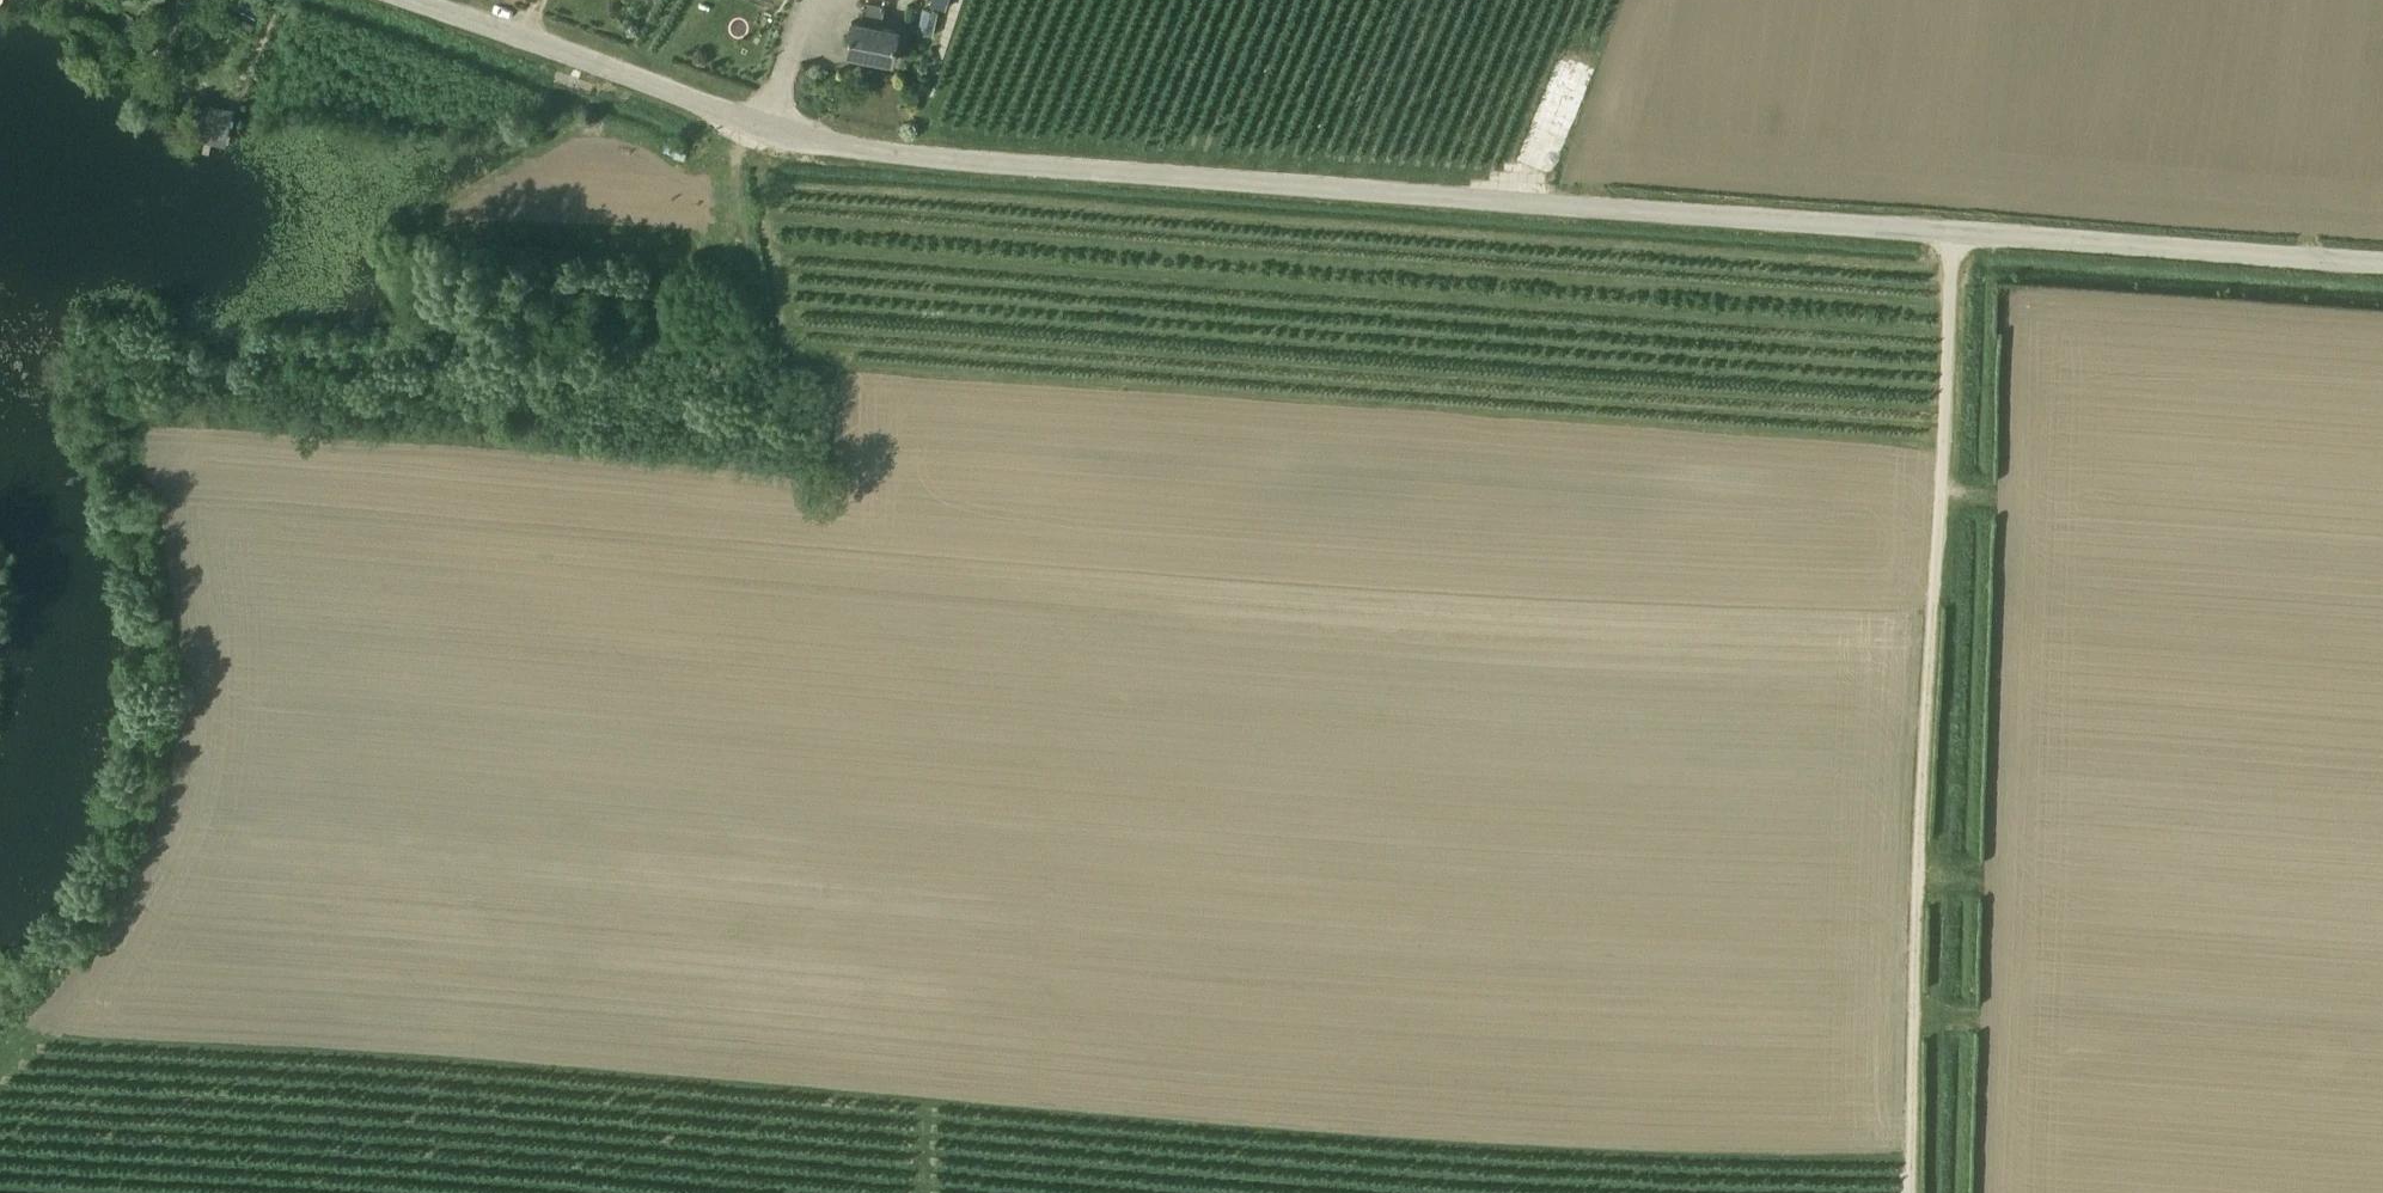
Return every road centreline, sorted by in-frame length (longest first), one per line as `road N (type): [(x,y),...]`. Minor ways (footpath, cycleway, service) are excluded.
road 1 (unclassified): [(1953,234),(912,154),(768,124),(414,0)]
road 2 (unclassified): [(1913,1192),(1920,874),(1953,234)]
road 3 (unclassified): [(2382,264),(1953,234)]

